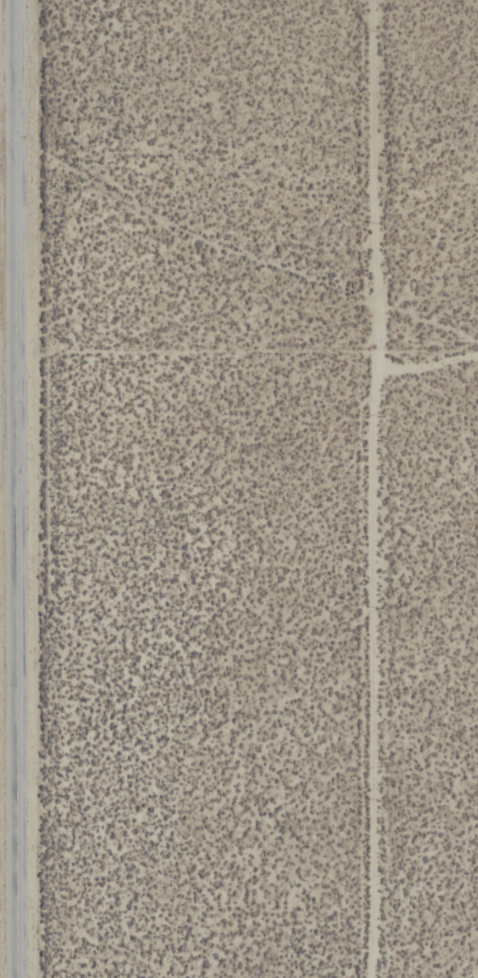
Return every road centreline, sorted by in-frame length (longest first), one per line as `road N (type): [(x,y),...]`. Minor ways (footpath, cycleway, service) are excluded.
road 1 (track): [(377,977),(377,0)]
road 2 (tertiary): [(17,0),(17,977)]

